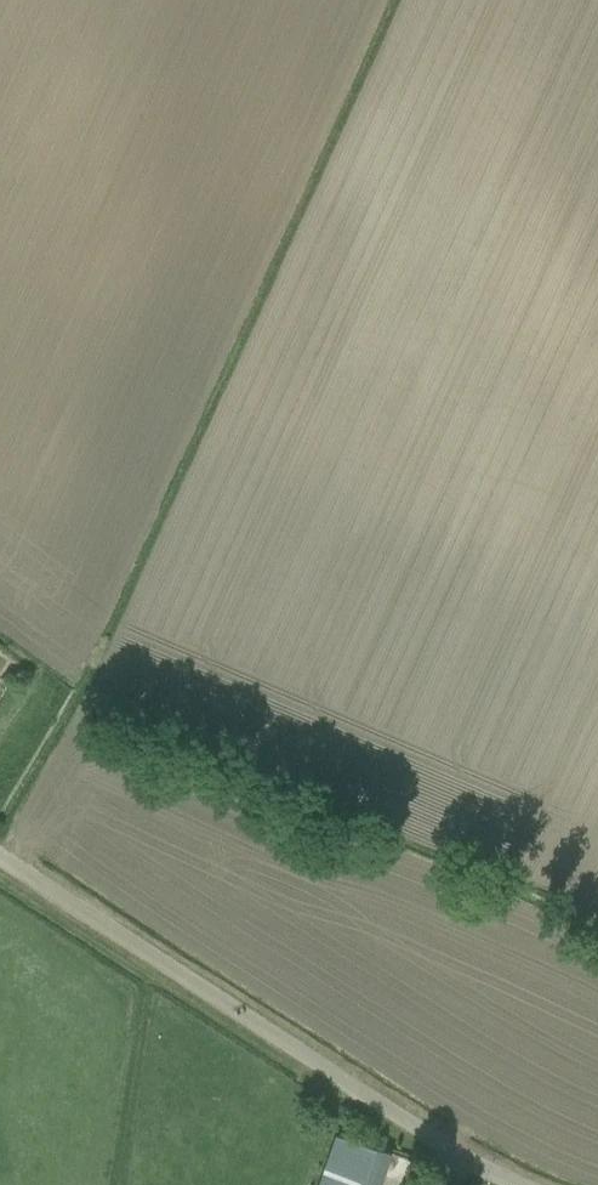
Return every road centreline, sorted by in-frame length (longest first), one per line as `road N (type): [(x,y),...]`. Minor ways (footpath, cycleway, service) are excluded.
road 1 (unclassified): [(0,856),(518,1184)]

